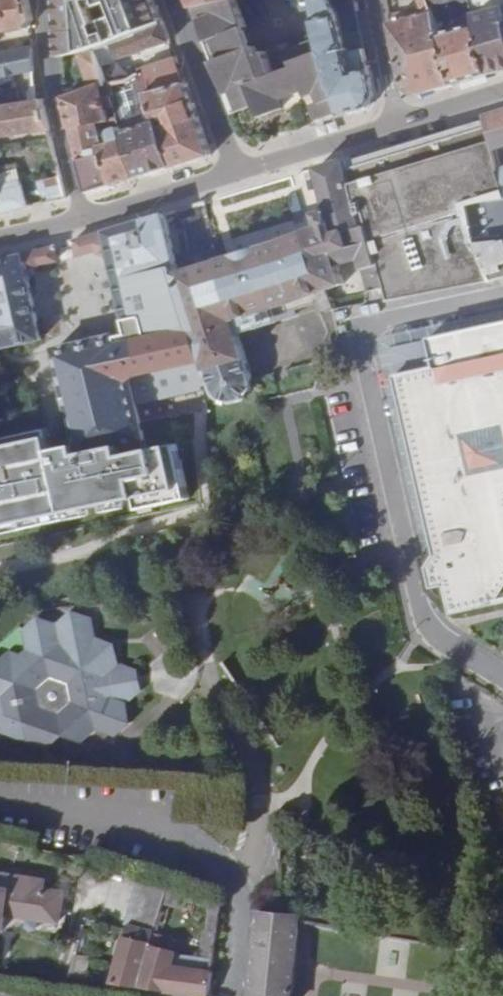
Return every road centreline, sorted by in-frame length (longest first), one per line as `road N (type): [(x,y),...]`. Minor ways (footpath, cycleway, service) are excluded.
road 1 (residential): [(502,296),(372,323),(349,349),(401,576),(421,630),(502,684)]
road 2 (residential): [(46,0),(49,65),(82,213)]
road 3 (residential): [(234,169),(173,0)]
road 4 (residential): [(234,169),(397,121)]
road 5 (residential): [(82,213),(234,169)]
road 6 (residential): [(397,121),(373,0)]

